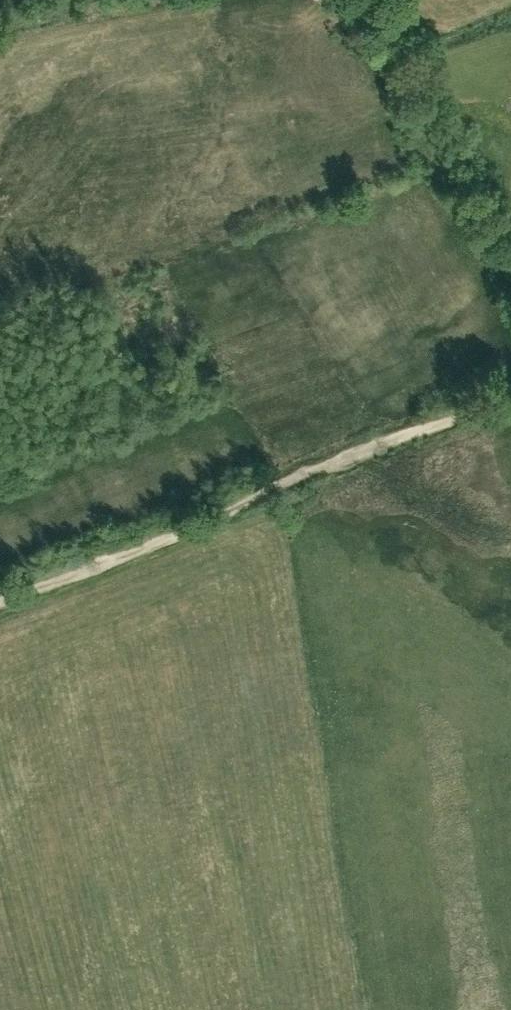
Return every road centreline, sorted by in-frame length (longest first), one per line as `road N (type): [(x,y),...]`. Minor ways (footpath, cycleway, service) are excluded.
road 1 (track): [(510,395),(0,597)]

